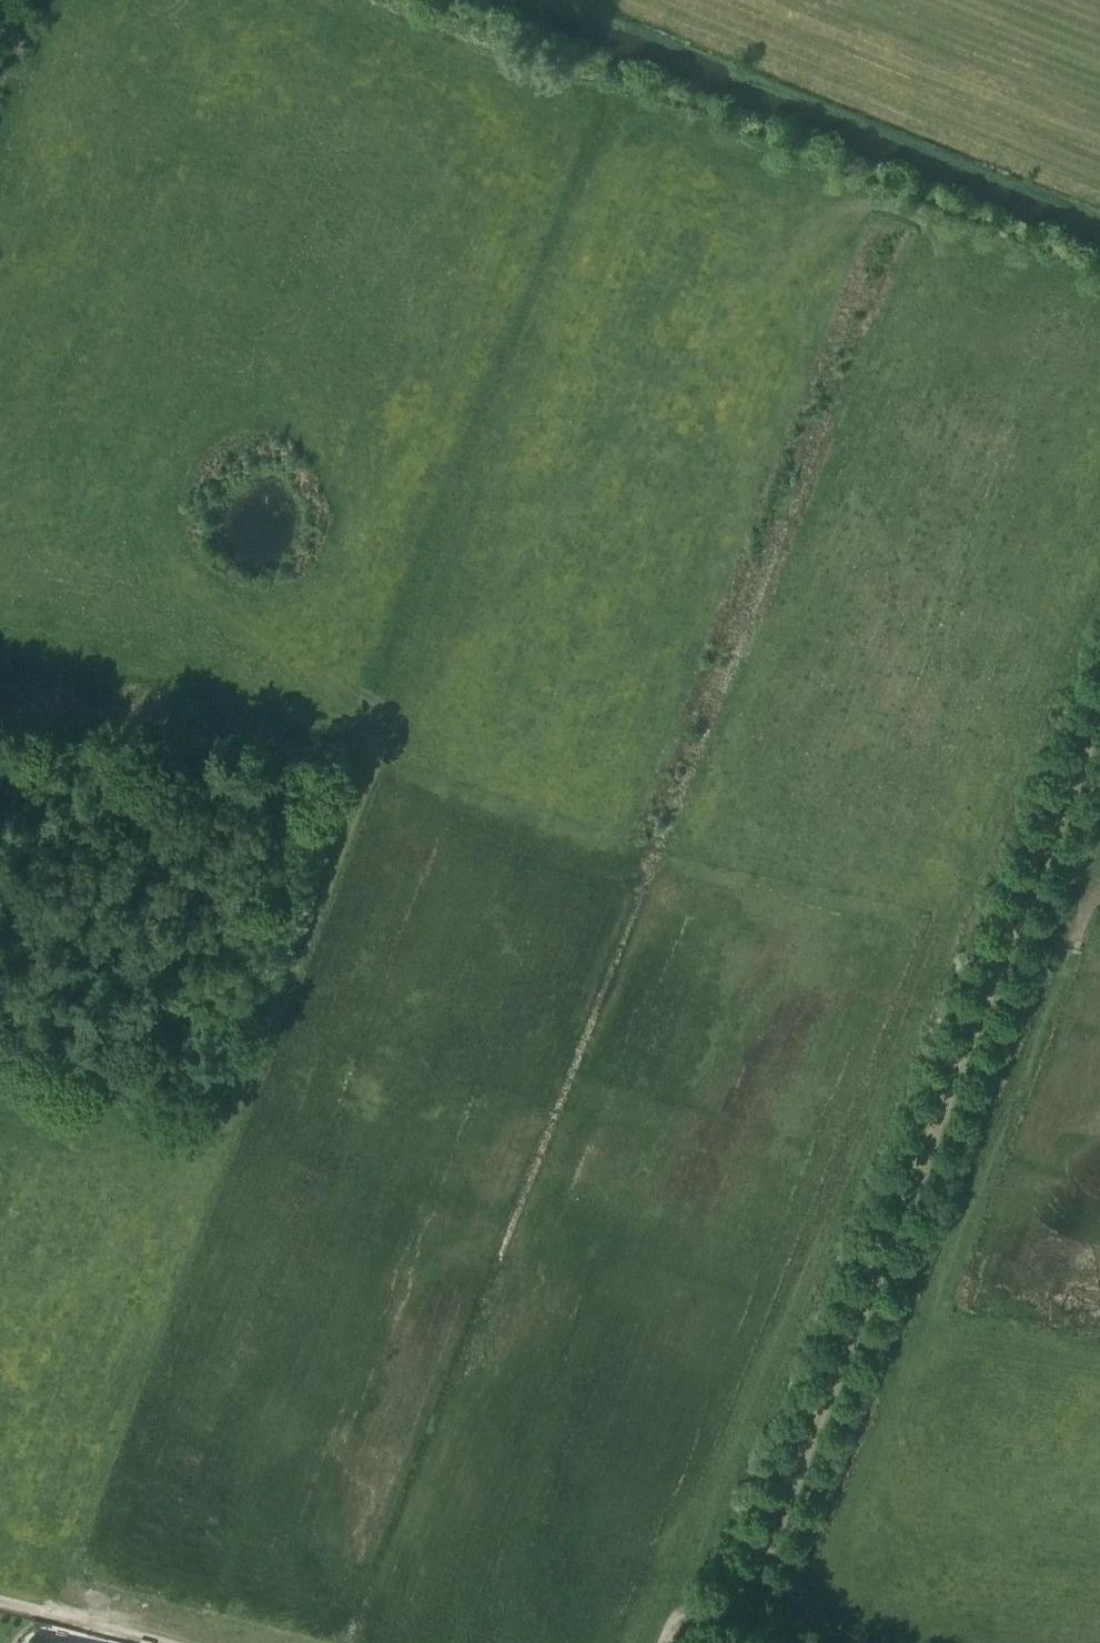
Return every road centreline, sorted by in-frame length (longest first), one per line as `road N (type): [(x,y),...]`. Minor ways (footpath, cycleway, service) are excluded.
road 1 (track): [(729,1642),(1099,730)]
road 2 (track): [(0,1601),(160,1642)]

